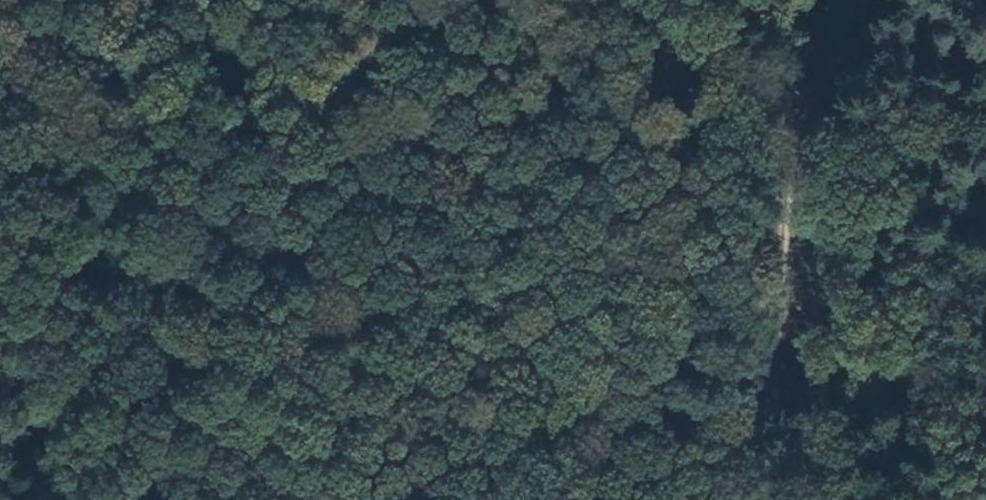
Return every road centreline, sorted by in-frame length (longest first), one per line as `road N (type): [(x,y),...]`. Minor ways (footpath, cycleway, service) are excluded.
road 1 (track): [(807,0),(771,499)]

